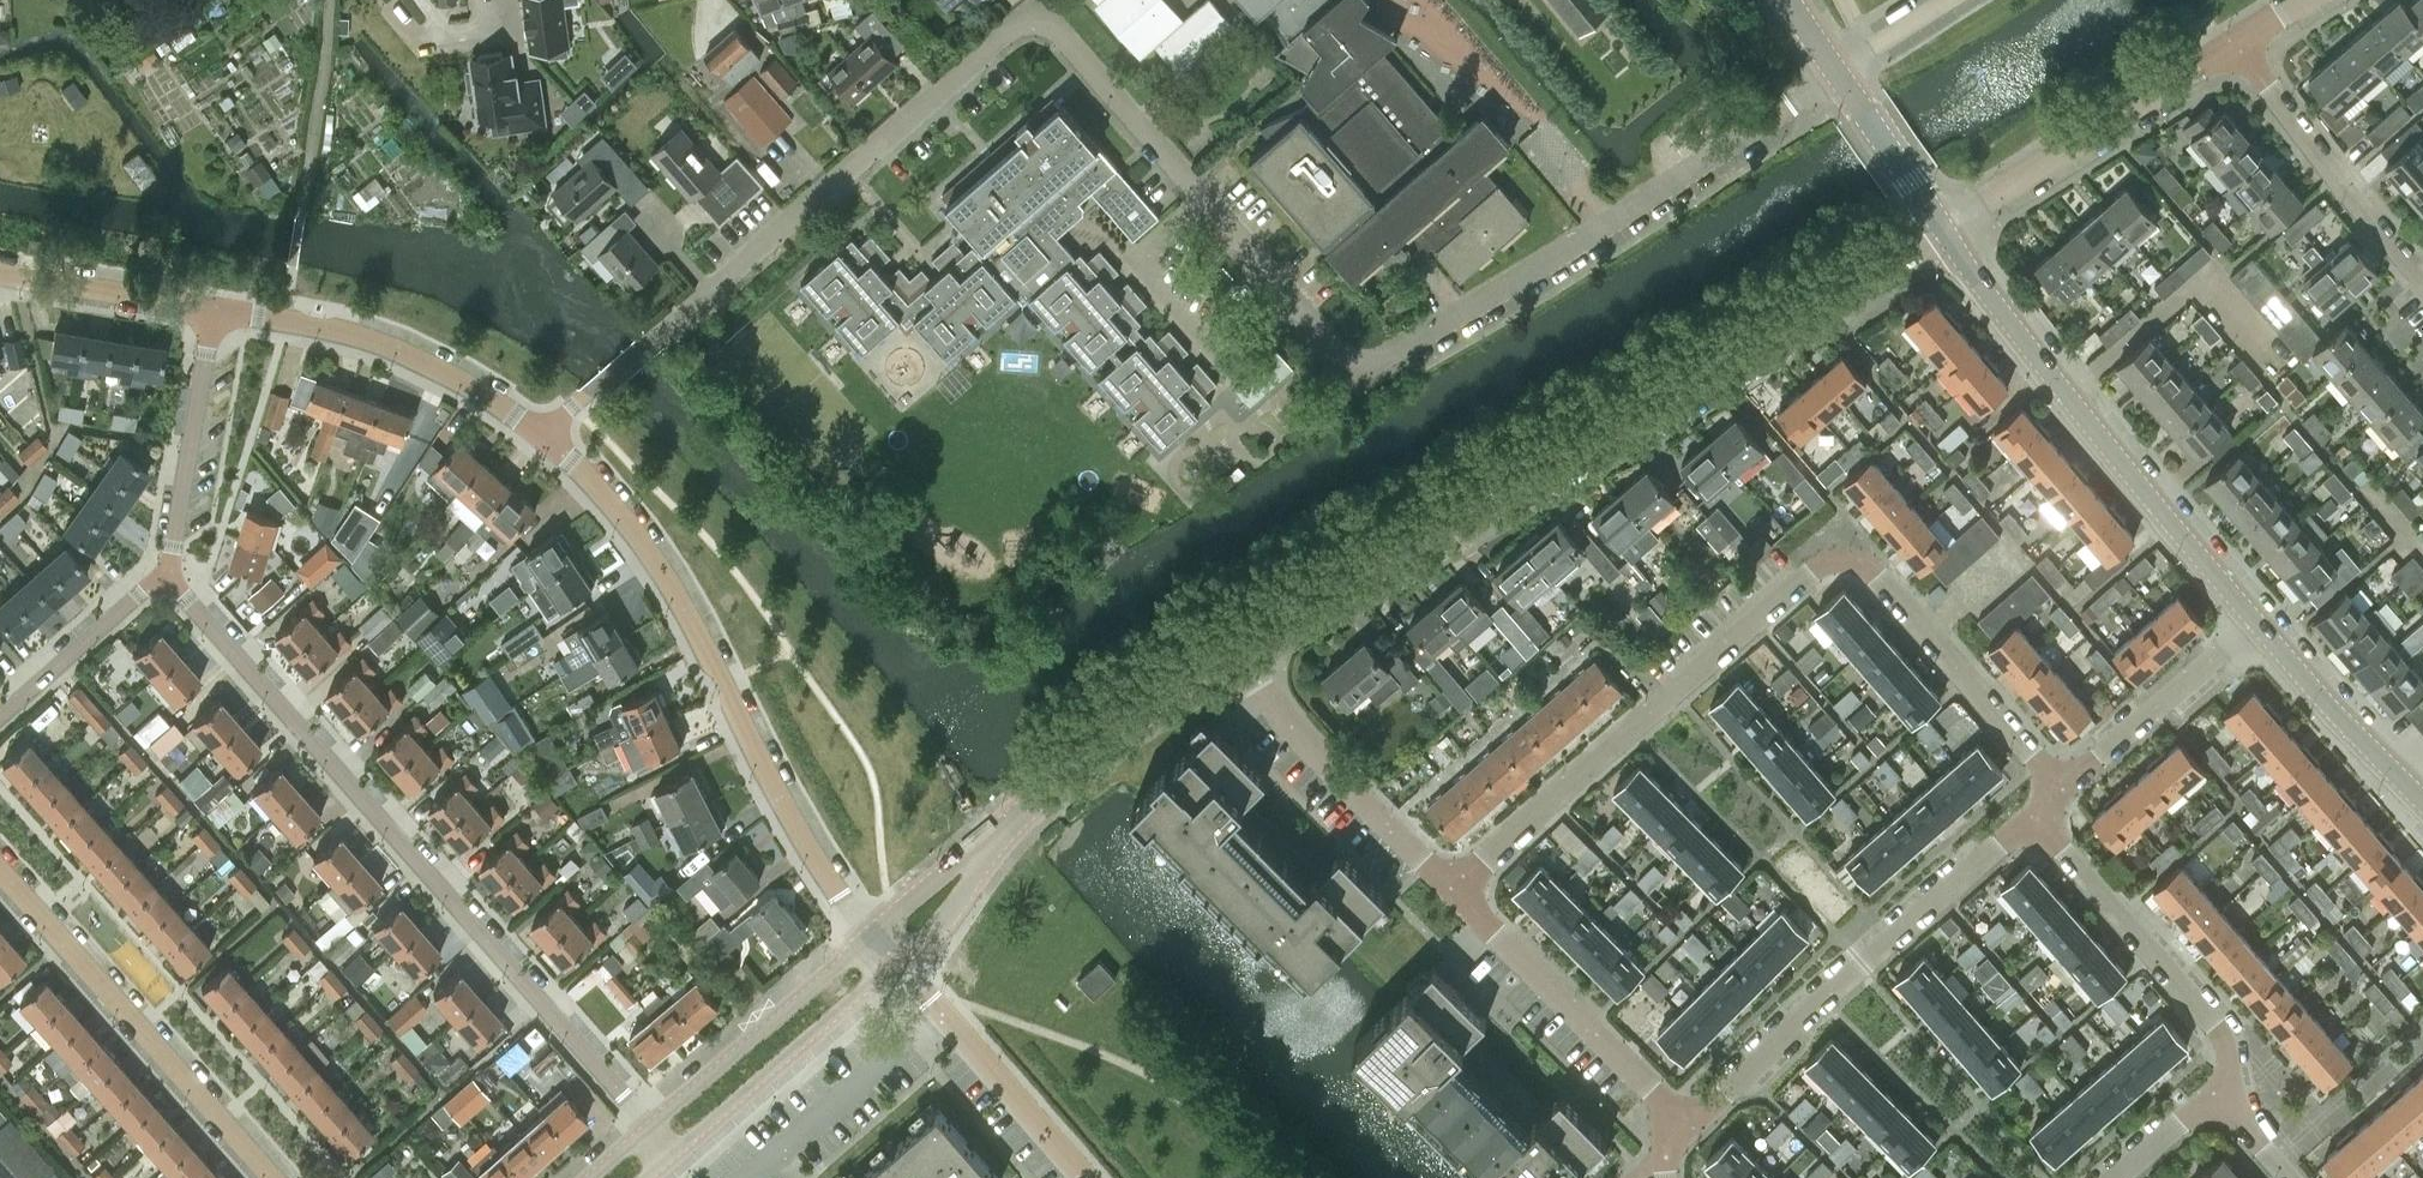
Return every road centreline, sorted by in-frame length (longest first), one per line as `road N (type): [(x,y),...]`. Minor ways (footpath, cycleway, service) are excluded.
road 1 (residential): [(540,440),(1031,7),(1358,369),(1607,225),(1839,75)]
road 2 (residential): [(1222,660),(1610,436),(1943,229)]
road 3 (residential): [(1448,884),(1637,730),(1819,565),(1863,567),(2059,791)]
road 4 (residential): [(648,1124),(163,559)]
road 5 (residential): [(870,935),(797,850),(654,575),(610,514),(540,440)]
road 6 (residential): [(2254,629),(2083,421),(1943,229)]
road 7 (residential): [(1686,1135),(2035,811)]
road 8 (residential): [(266,1177),(0,873)]
road 9 (residential): [(540,440),(491,407),(332,336),(209,314)]
road 10 (residential): [(2213,1090),(2233,1067),(2220,1034),(2035,811)]
road 11 (residential): [(1686,1135),(1448,884)]
road 12 (residential): [(1943,229),(2230,40)]
road 13 (residential): [(1448,884),(1222,660)]
road 14 (residential): [(2422,272),(2230,40)]
road 15 (residential): [(870,935),(648,1124)]
road 16 (residential): [(676,1155),(895,964)]
road 17 (residential): [(1015,818),(1131,721),(1222,660)]
road 18 (residential): [(2059,791),(2254,629)]
road 19 (residential): [(163,559),(209,314)]
road 20 (residential): [(752,1177),(939,1015)]
road 21 (residential): [(2422,804),(2254,629)]
road 22 (residential): [(0,713),(163,559)]
road 23 (residential): [(1081,1177),(939,1015)]
road 24 (residential): [(0,273),(209,314)]
road 25 (residential): [(895,964),(942,923),(1015,818)]
road 26 (residential): [(1015,818),(950,863),(870,935)]
road 27 (residential): [(2112,1177),(2213,1090)]
road 28 (residential): [(1839,75),(1948,0)]
road 29 (unclassified): [(1911,184),(1839,75)]

